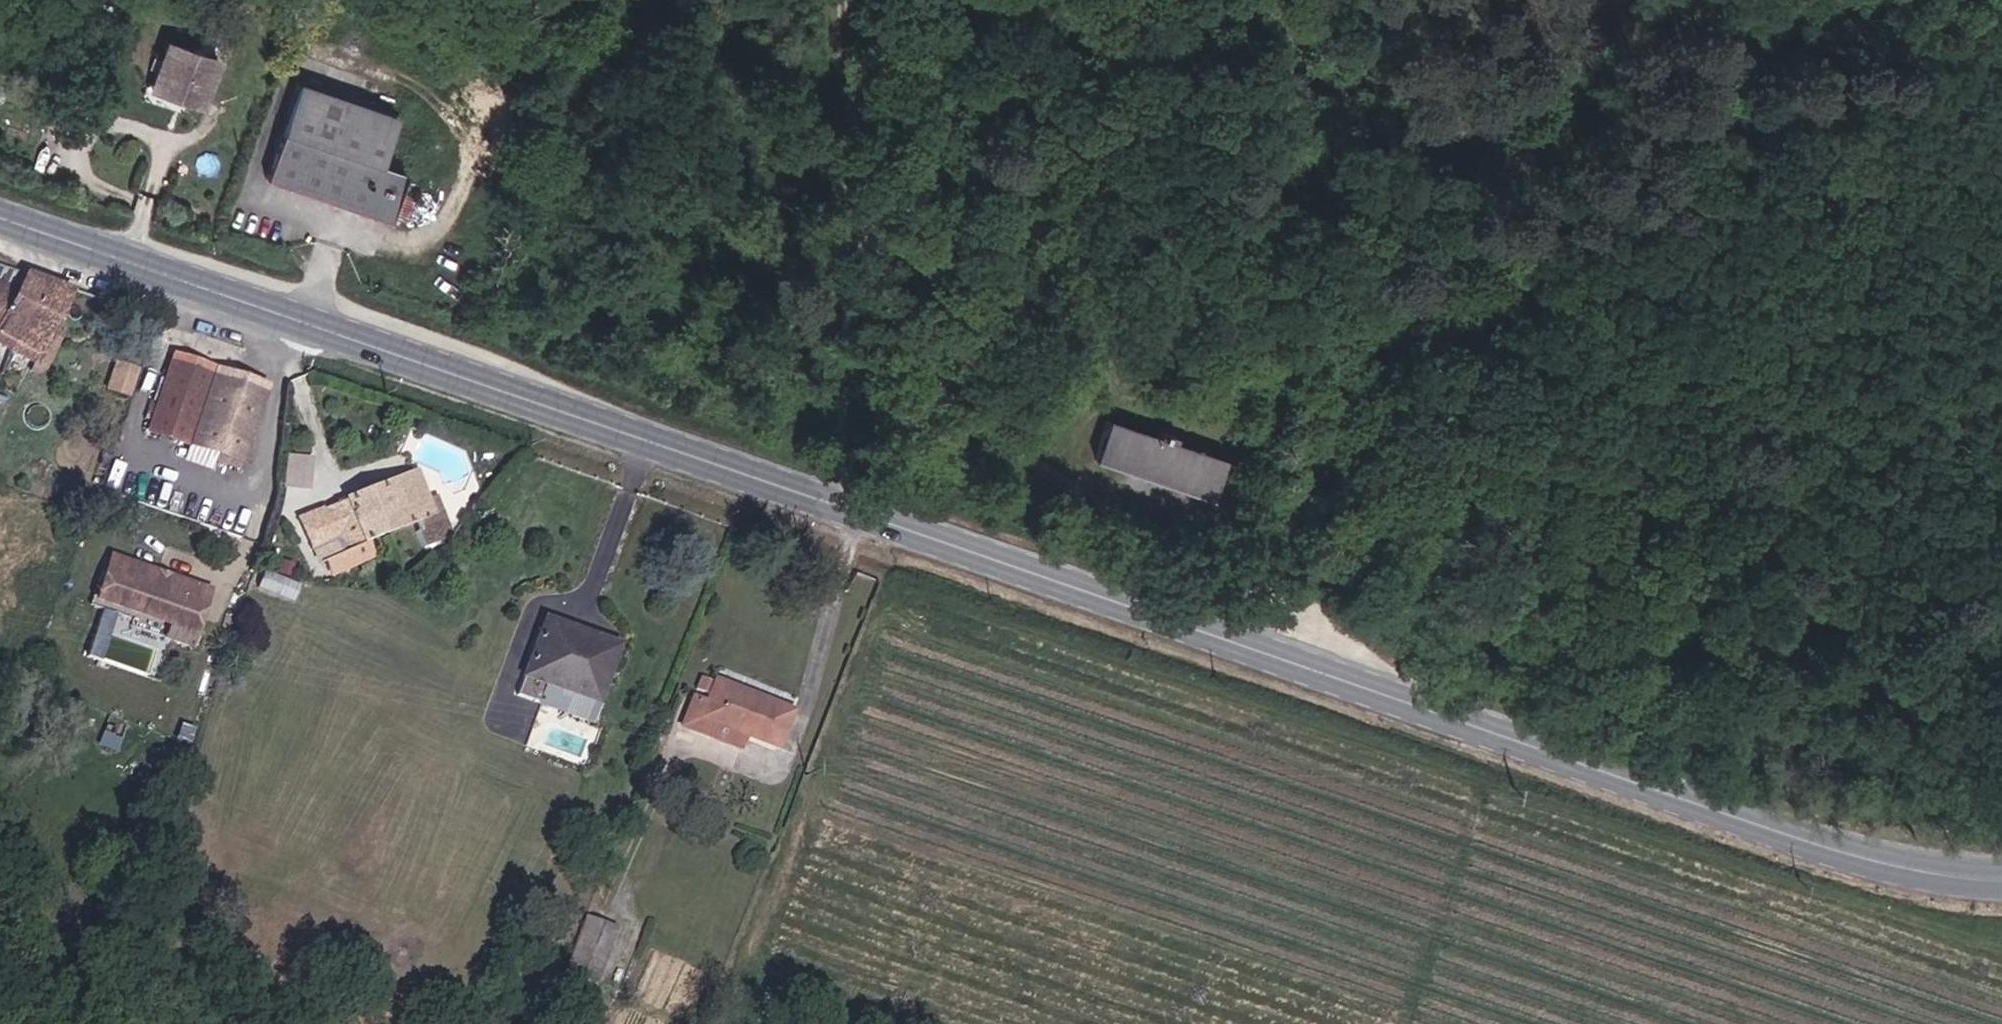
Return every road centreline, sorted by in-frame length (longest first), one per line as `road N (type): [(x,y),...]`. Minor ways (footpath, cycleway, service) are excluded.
road 1 (primary): [(0,222),(1592,780),(1875,861),(2001,883)]

